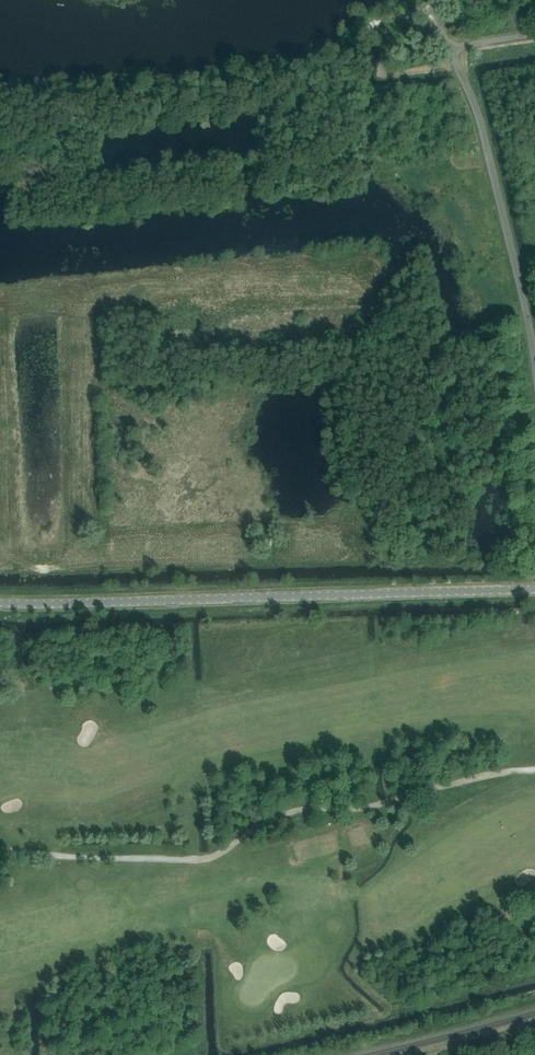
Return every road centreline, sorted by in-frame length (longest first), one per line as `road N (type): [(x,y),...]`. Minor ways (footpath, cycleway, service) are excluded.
road 1 (track): [(0,850),(201,860),(290,813),(359,809),(534,770)]
road 2 (unclassified): [(534,591),(0,604)]

